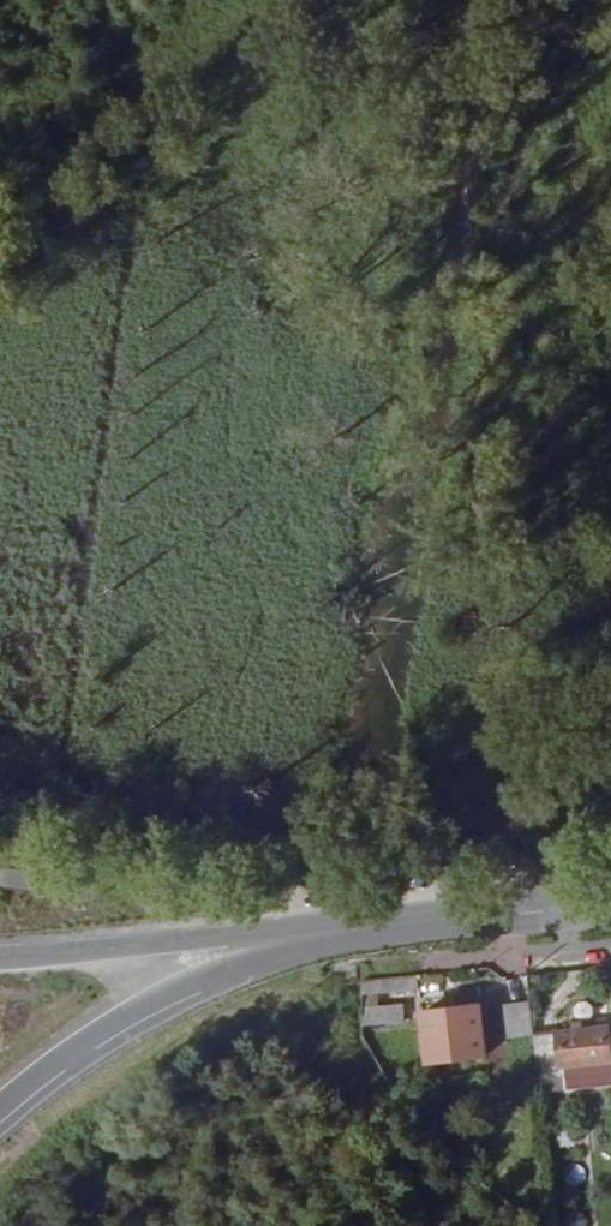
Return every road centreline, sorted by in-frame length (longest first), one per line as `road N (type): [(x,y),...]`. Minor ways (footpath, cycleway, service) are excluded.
road 1 (primary): [(0,1104),(80,1036),(199,968),(285,934)]
road 2 (secondary): [(285,934),(610,897)]
road 3 (primary): [(285,934),(0,951)]

